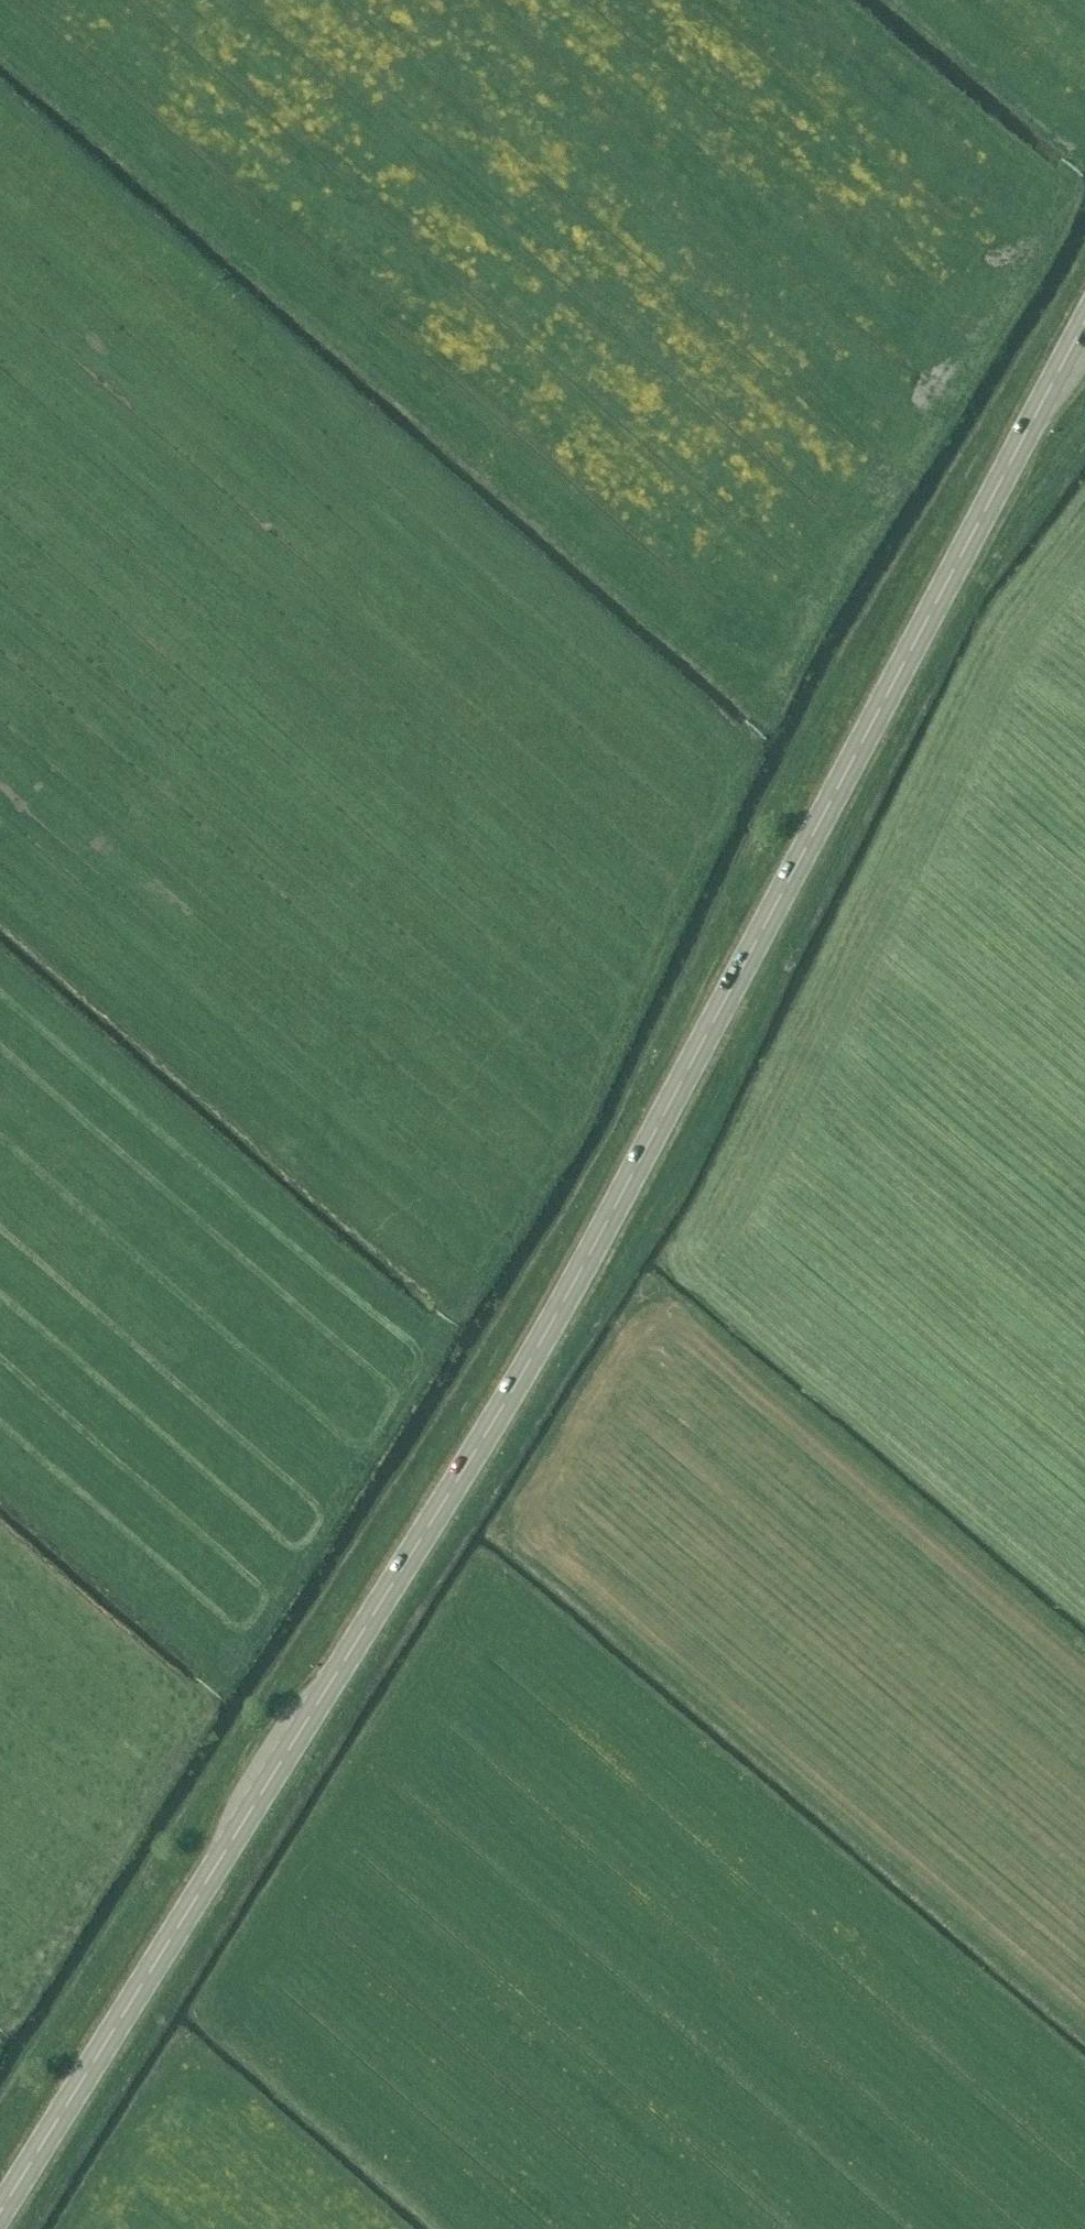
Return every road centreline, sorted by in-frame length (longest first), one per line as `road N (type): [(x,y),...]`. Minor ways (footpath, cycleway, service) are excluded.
road 1 (primary): [(0,2215),(640,1160),(1084,309)]

